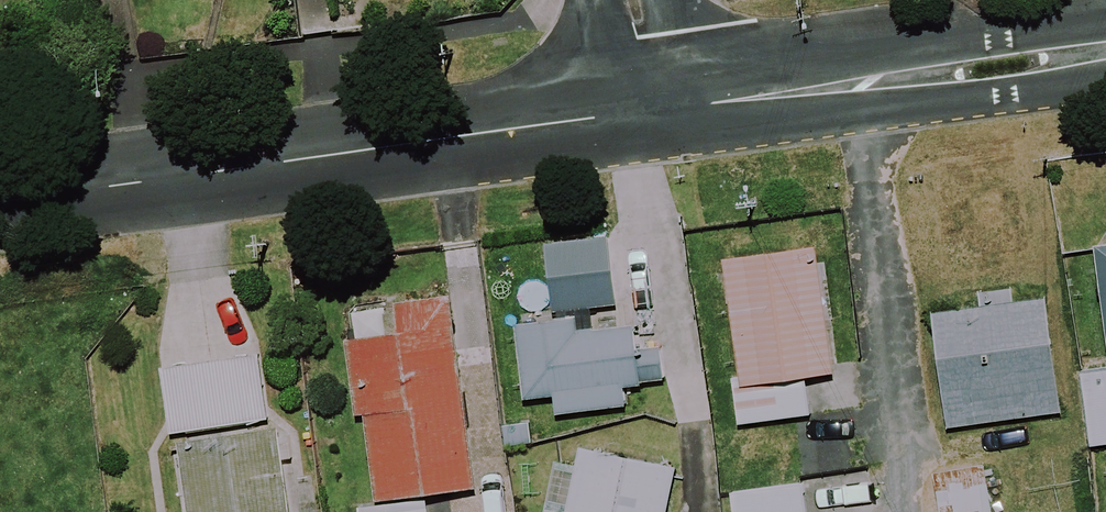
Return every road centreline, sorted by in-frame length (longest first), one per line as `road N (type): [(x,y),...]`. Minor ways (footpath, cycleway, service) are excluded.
road 1 (residential): [(0,200),(650,112)]
road 2 (residential): [(650,112),(1105,48)]
road 3 (track): [(904,511),(842,86)]

